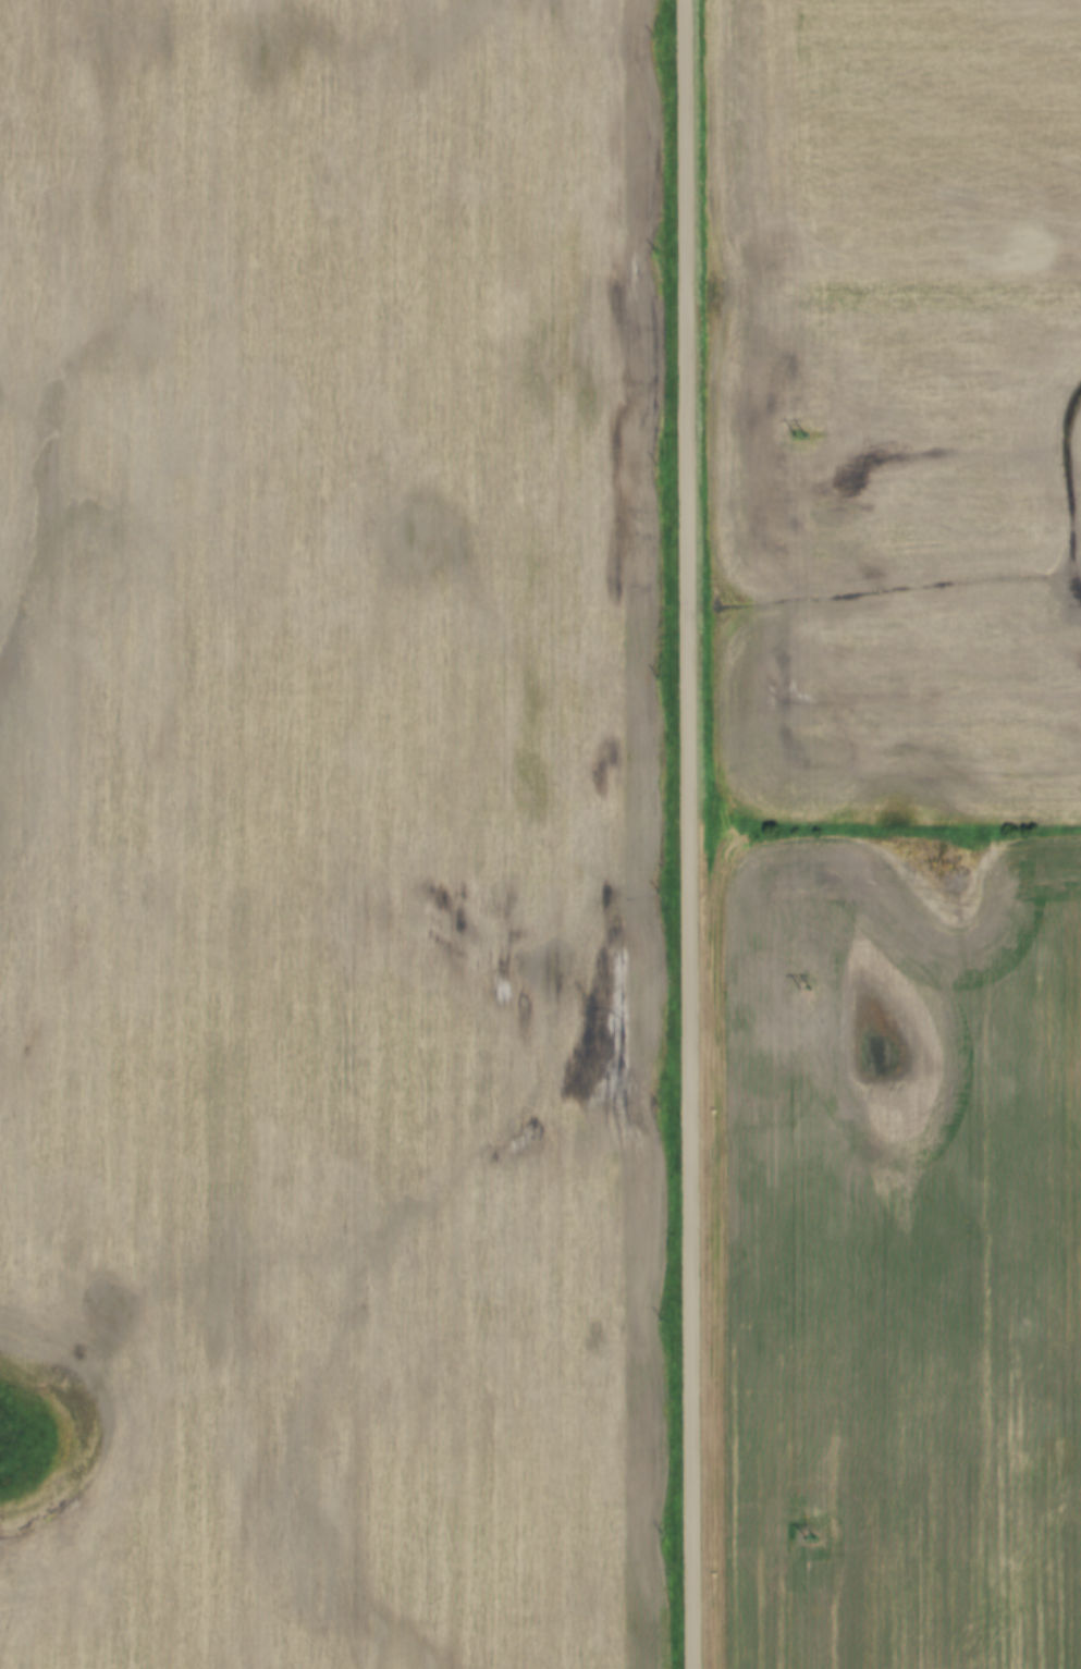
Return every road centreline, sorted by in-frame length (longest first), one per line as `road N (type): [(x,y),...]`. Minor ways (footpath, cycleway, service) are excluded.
road 1 (residential): [(697,1668),(689,0)]

